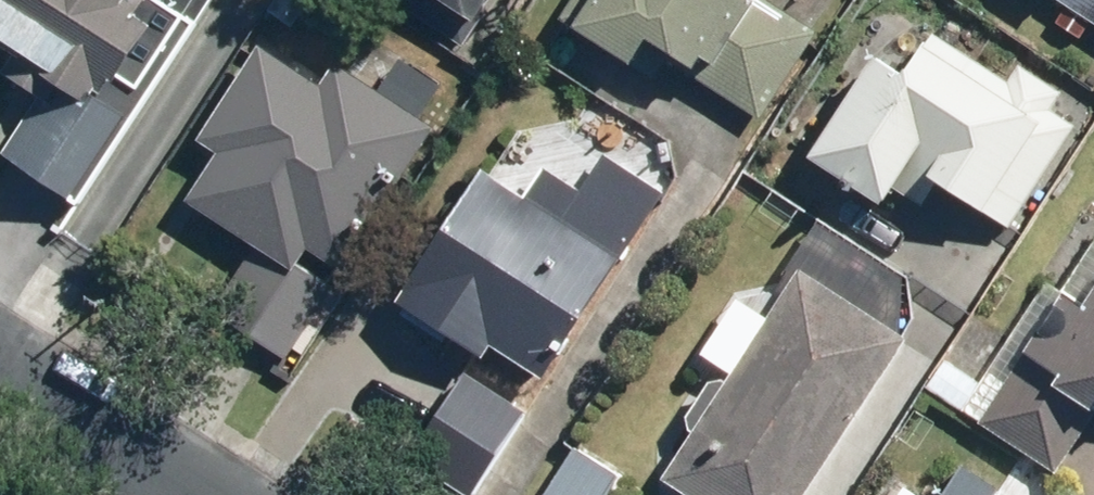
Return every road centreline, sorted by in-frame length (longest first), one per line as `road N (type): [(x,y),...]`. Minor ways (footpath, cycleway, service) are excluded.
road 1 (residential): [(193,494),(0,370)]

